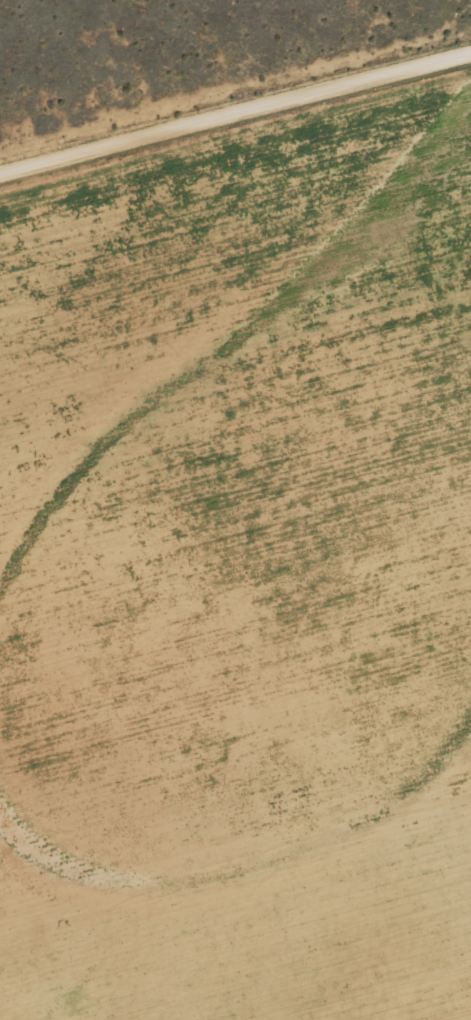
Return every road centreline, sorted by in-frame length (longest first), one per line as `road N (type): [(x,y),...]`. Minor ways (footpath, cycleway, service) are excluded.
road 1 (residential): [(0,198),(470,85)]

